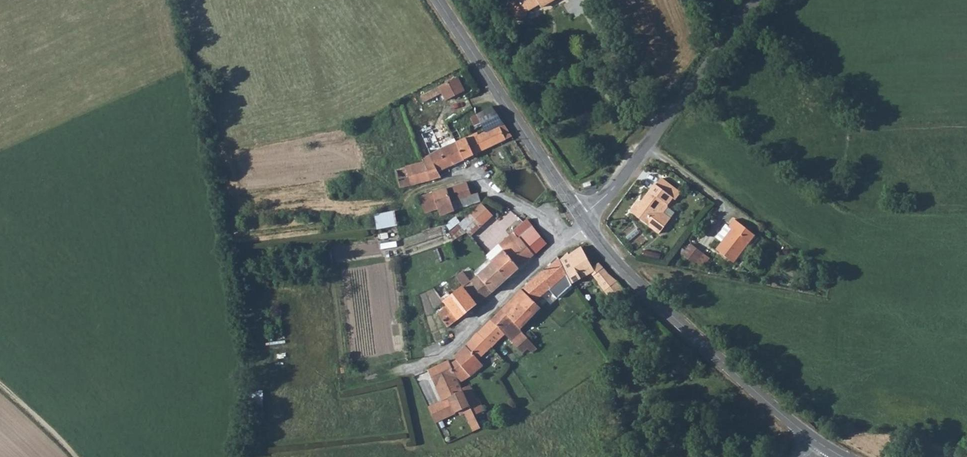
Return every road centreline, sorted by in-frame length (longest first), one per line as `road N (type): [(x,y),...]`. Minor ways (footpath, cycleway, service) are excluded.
road 1 (tertiary): [(821,445),(679,324),(583,222)]
road 2 (unclassified): [(583,222),(754,0)]
road 3 (tertiary): [(583,222),(436,0)]

